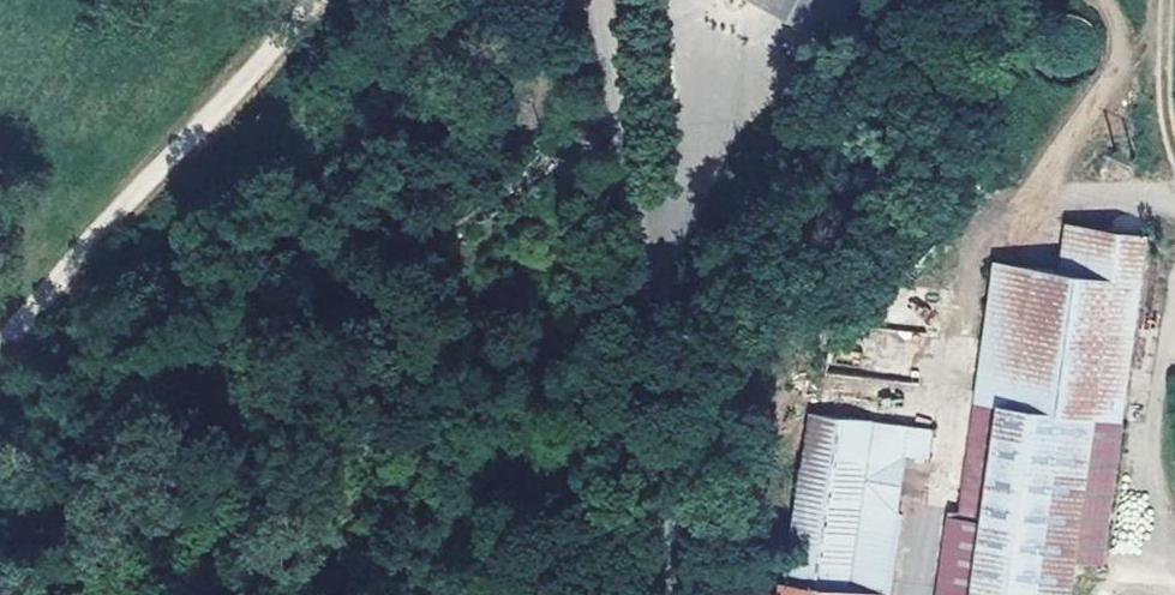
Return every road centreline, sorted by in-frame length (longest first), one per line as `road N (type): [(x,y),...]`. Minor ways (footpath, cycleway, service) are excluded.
road 1 (track): [(698,594),(678,508),(604,0)]
road 2 (track): [(312,0),(0,347)]

